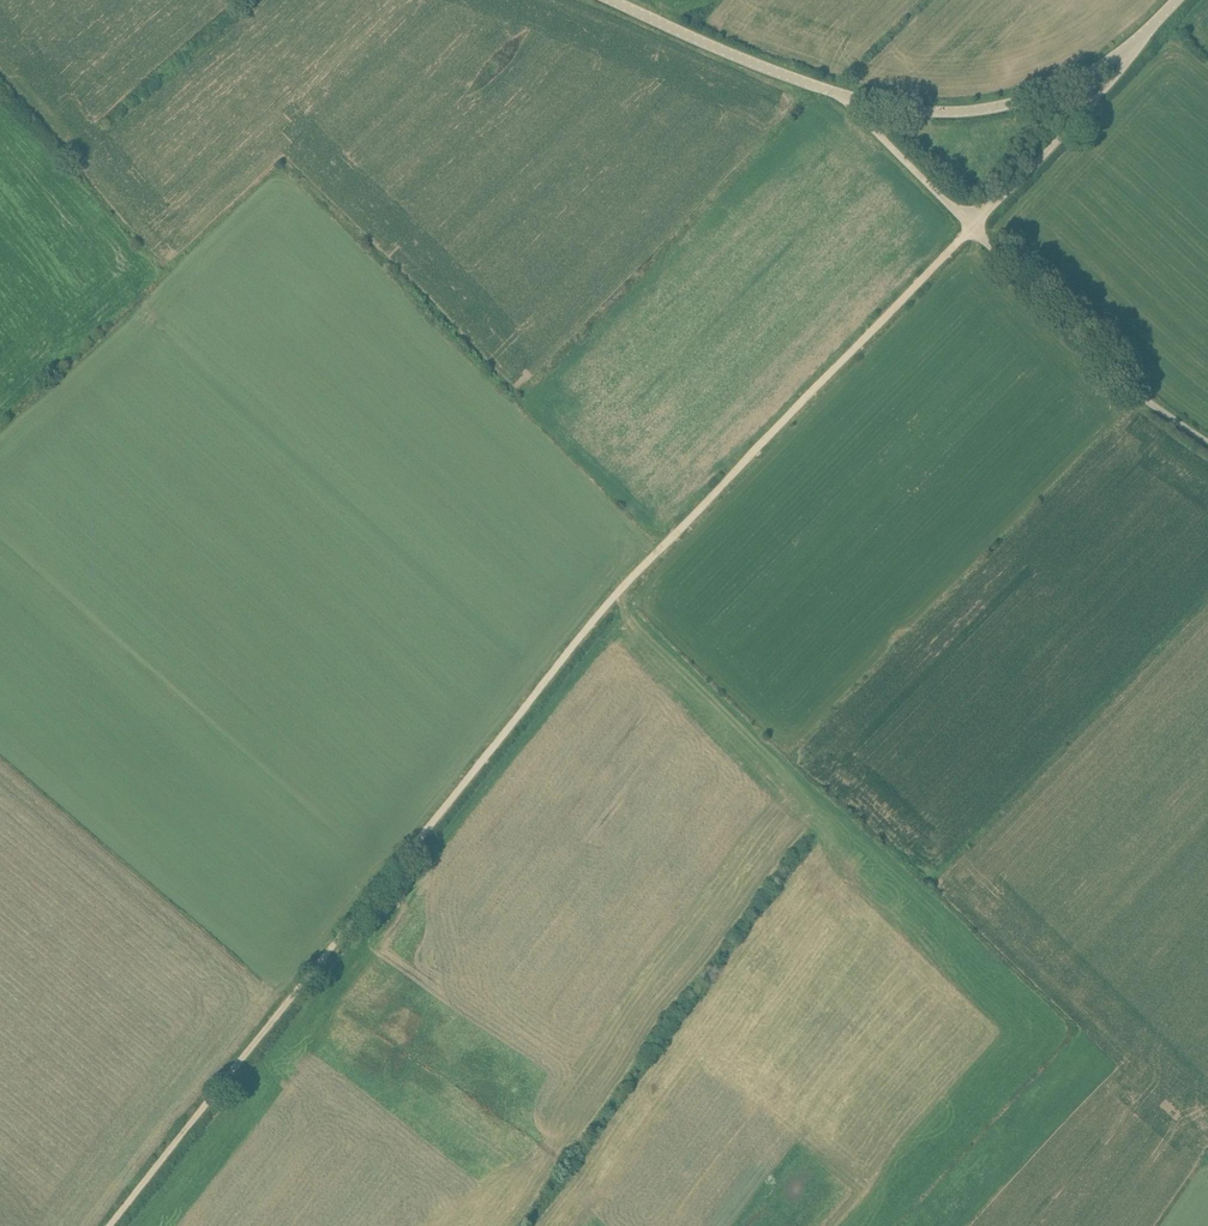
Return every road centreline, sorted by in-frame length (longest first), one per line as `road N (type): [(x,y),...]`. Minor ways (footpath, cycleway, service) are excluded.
road 1 (track): [(975,229),(575,644),(114,1225)]
road 2 (unclassified): [(1207,444),(1149,403),(975,229)]
road 3 (tertiary): [(1129,50),(1048,94),(989,110),(855,100)]
road 4 (tertiary): [(855,100),(607,0)]
road 5 (unclassified): [(975,229),(1117,77),(1129,50)]
road 6 (unclassified): [(975,229),(865,122),(855,100)]

